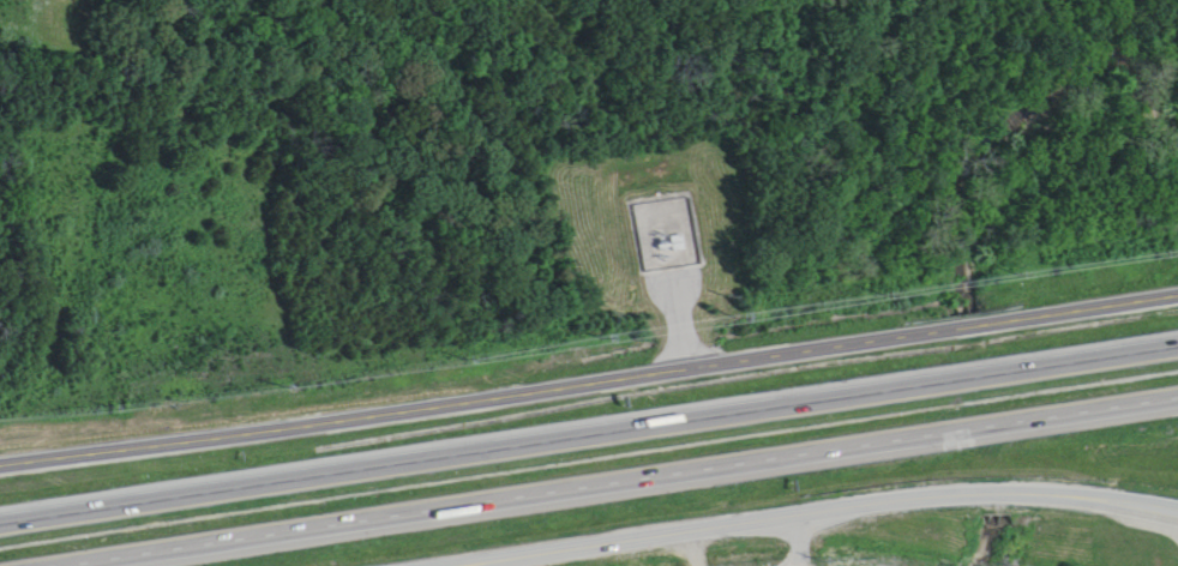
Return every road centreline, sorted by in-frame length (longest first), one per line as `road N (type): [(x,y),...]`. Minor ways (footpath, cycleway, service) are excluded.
road 1 (motorway): [(1177,347),(0,524)]
road 2 (tertiary): [(1177,286),(0,448)]
road 3 (motorway): [(84,565),(1177,400)]
road 4 (tertiary): [(1177,505),(1069,483),(921,482),(371,565)]

